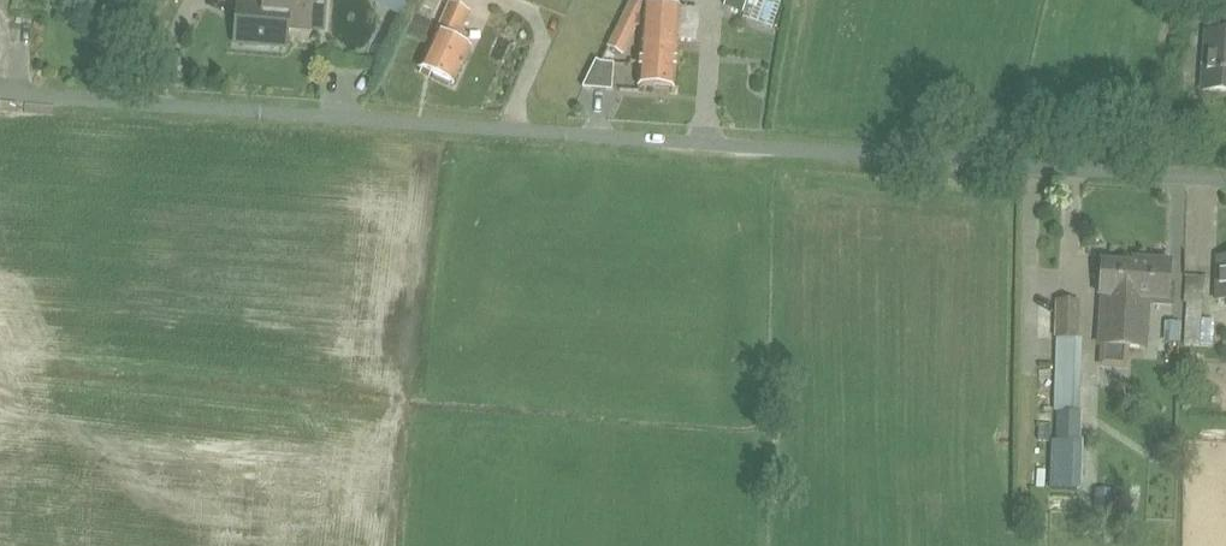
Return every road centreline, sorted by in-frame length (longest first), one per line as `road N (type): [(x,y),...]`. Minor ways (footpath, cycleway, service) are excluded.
road 1 (unclassified): [(1225,183),(0,94)]

